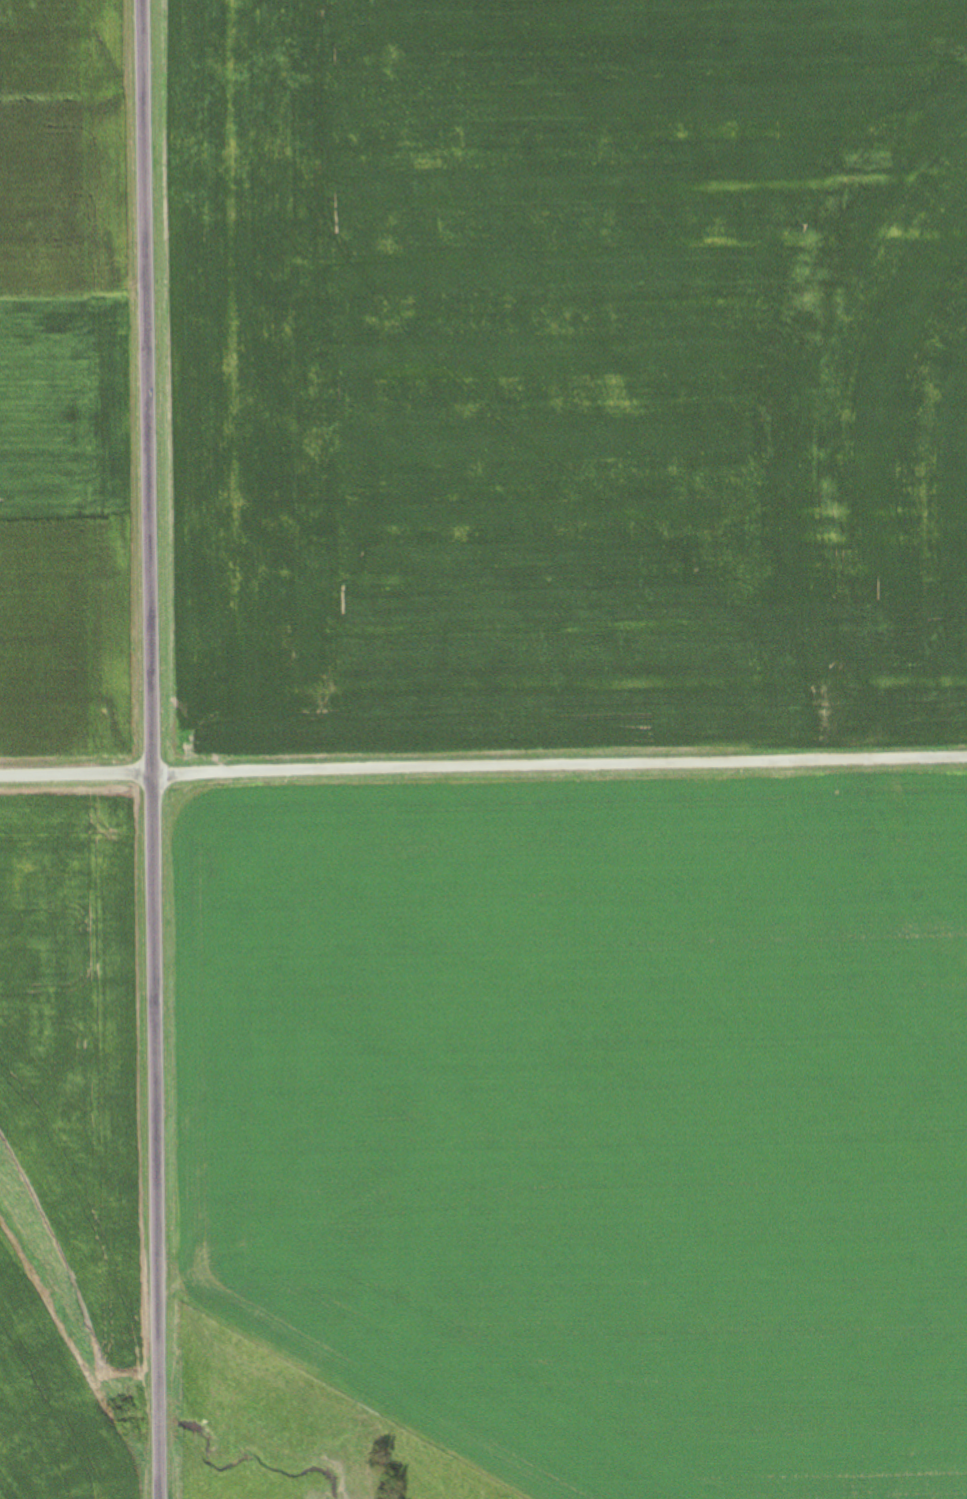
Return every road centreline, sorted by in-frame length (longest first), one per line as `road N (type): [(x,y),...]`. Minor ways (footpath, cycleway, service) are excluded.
road 1 (residential): [(156,1498),(140,0)]
road 2 (residential): [(148,772),(966,757)]
road 3 (residential): [(0,774),(148,772)]

